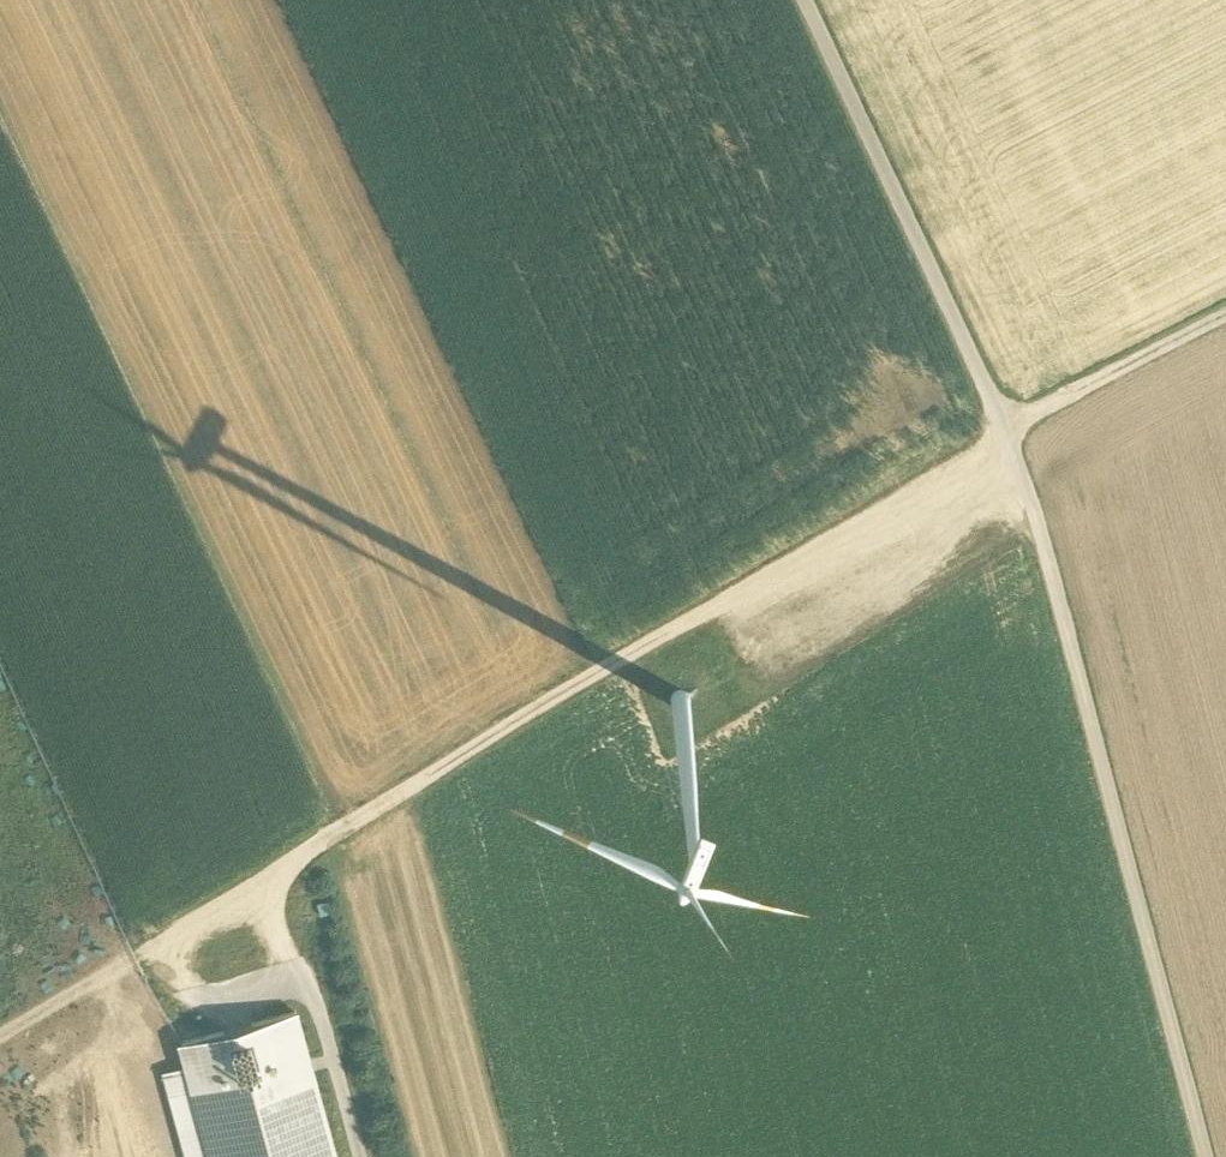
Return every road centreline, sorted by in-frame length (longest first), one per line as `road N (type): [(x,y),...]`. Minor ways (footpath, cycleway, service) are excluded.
road 1 (track): [(1006,427),(1217,1156)]
road 2 (track): [(355,1156),(270,873)]
road 3 (track): [(1225,315),(1006,427)]
road 4 (track): [(0,1036),(147,947)]

